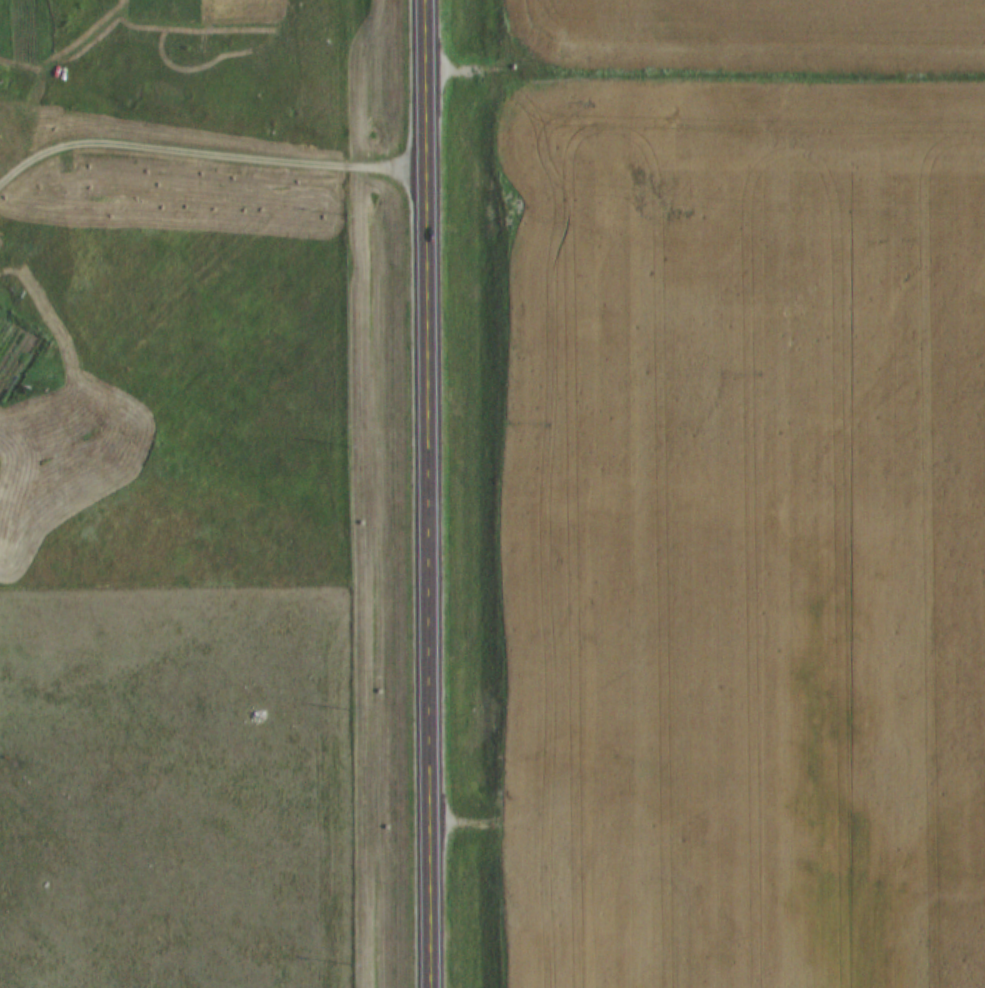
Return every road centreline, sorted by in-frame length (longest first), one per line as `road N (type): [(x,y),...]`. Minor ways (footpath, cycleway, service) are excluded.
road 1 (secondary): [(427,0),(430,987)]
road 2 (track): [(429,823),(505,829),(624,811),(780,869),(949,905),(984,902)]

